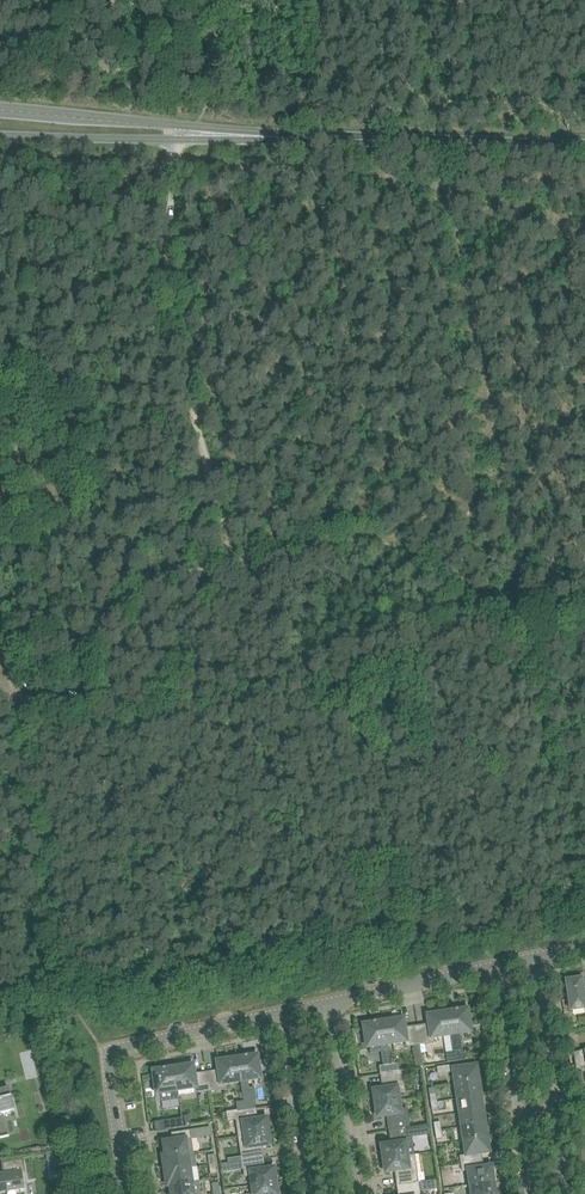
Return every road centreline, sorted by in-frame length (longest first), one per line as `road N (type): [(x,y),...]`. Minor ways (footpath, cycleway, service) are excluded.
road 1 (tertiary): [(584,148),(175,132)]
road 2 (track): [(171,166),(179,333),(232,555)]
road 3 (residential): [(281,1012),(119,1049),(108,1062),(128,1193)]
road 4 (track): [(232,555),(223,564),(160,577),(123,608),(61,696),(22,693)]
road 5 (residential): [(362,1193),(333,998)]
road 6 (residential): [(281,1012),(311,1193)]
road 7 (tertiary): [(175,132),(164,124),(0,110)]
road 8 (tertiary): [(0,135),(164,139),(175,132)]
road 9 (residential): [(495,966),(333,998)]
road 10 (residential): [(519,1110),(495,966)]
road 11 (residential): [(536,958),(554,1102)]

